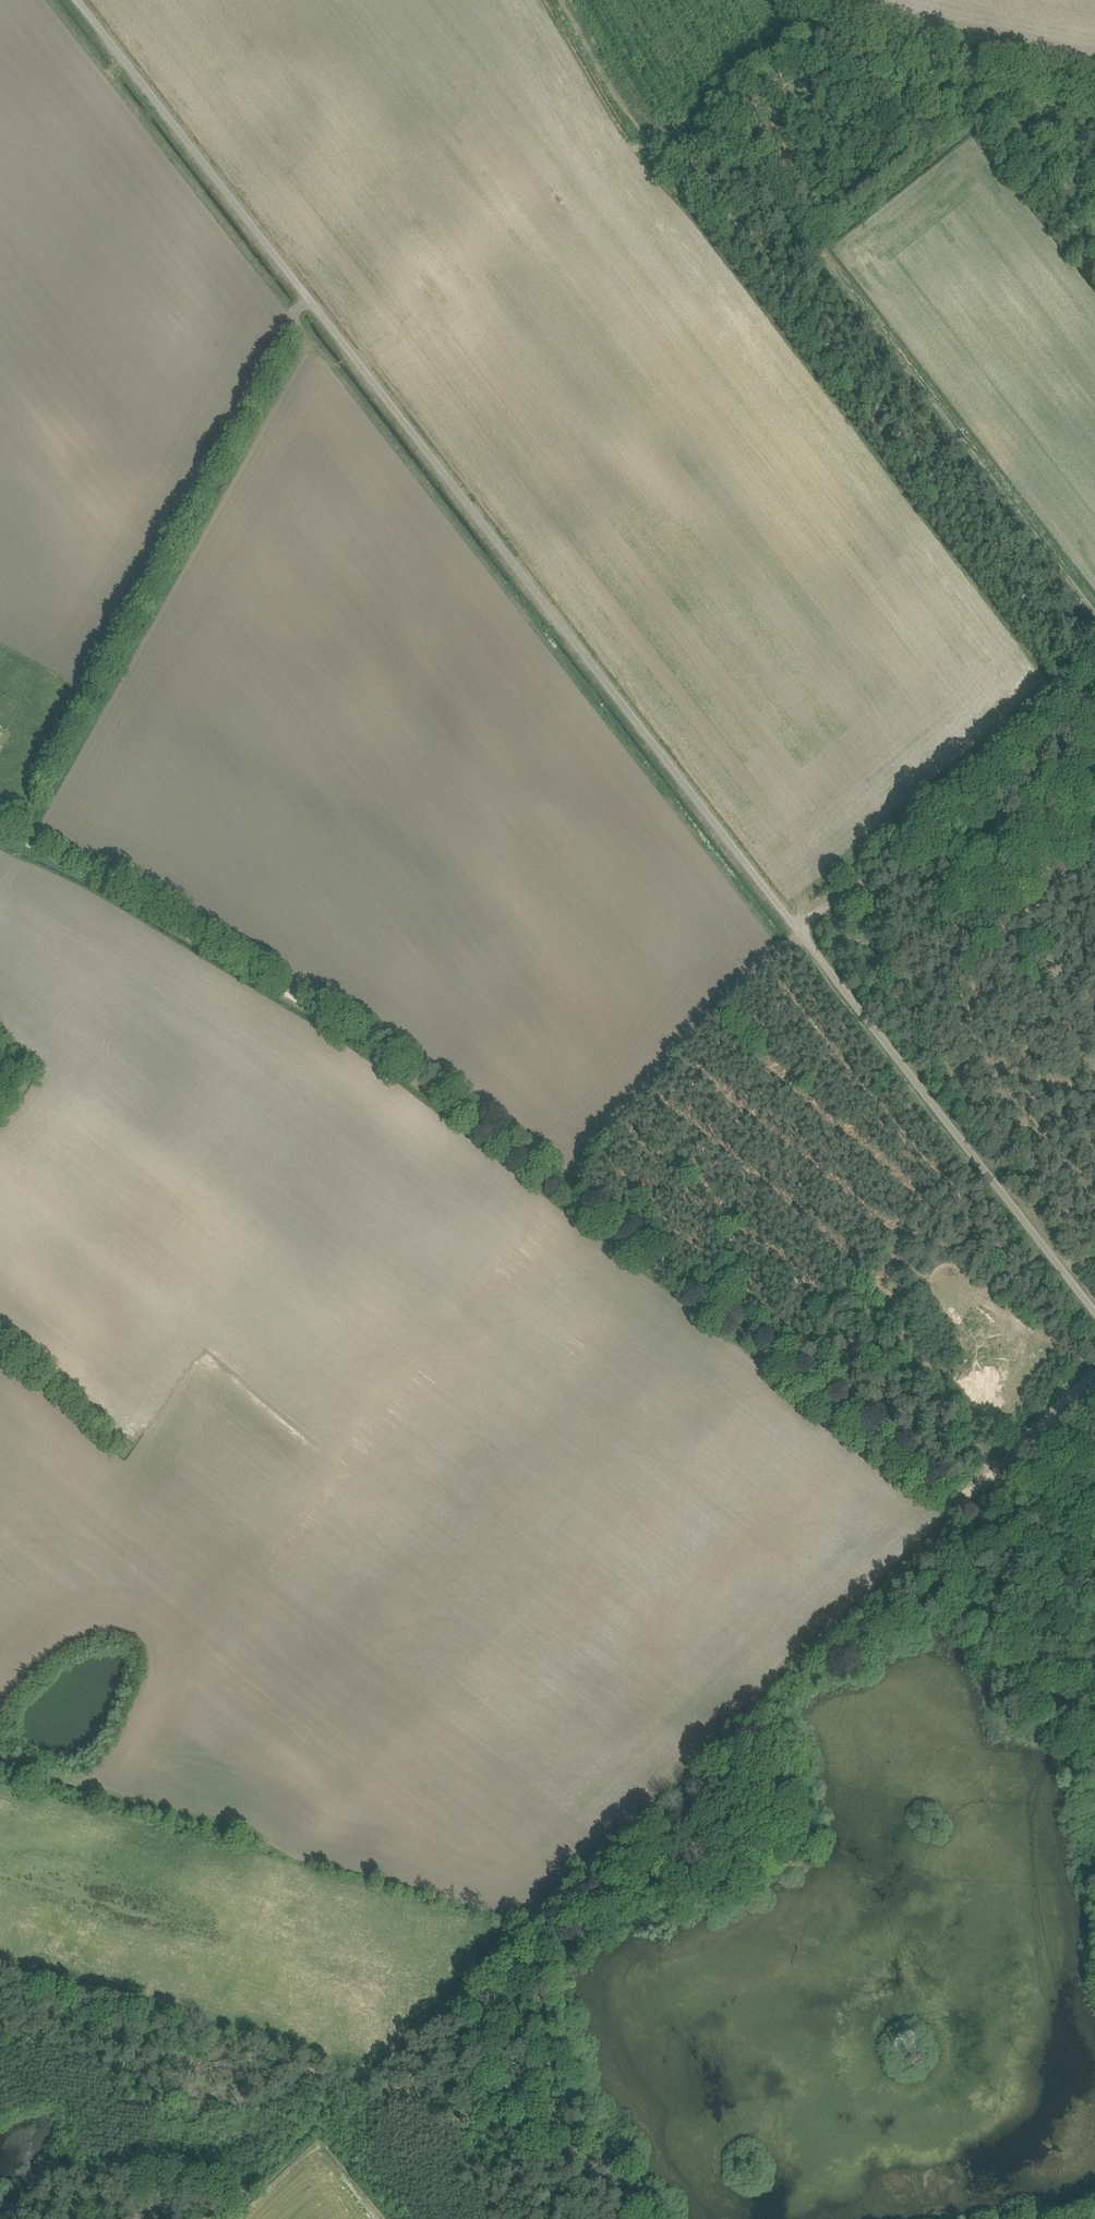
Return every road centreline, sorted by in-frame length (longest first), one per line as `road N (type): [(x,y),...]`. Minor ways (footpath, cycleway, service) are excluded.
road 1 (unclassified): [(1094,1310),(75,0)]
road 2 (track): [(564,0),(638,125),(713,143),(737,158),(1094,613)]
road 3 (track): [(978,1520),(977,1500),(1015,1446),(1094,1373)]
road 4 (track): [(1094,1618),(1085,1628),(1056,1755)]

